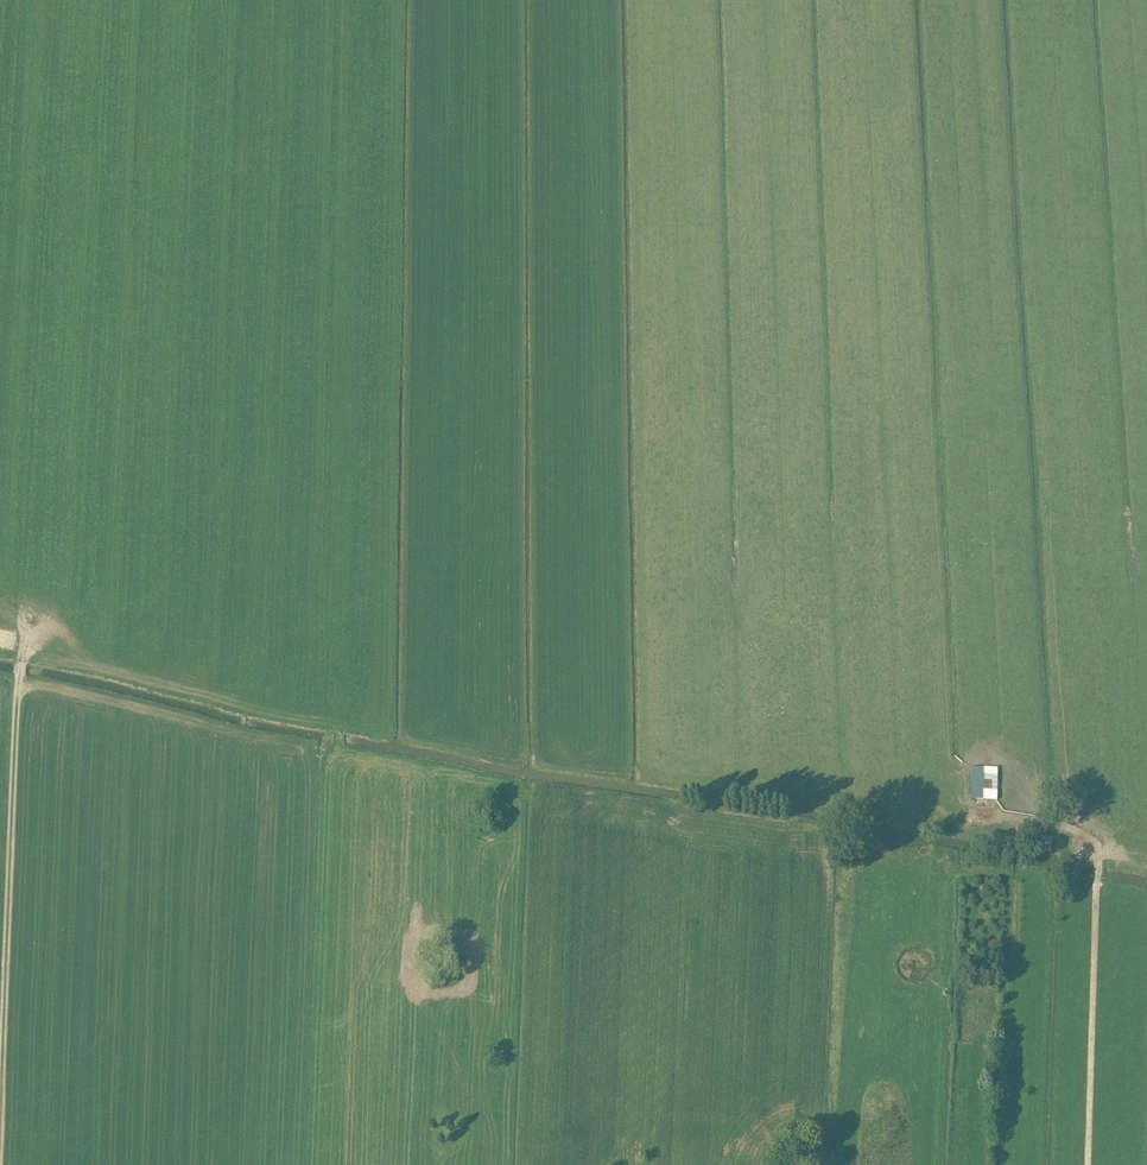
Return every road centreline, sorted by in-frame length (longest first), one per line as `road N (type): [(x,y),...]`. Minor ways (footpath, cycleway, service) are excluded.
road 1 (track): [(0,1140),(23,643),(304,720)]
road 2 (track): [(1087,1164),(1097,848)]
road 3 (track): [(1146,869),(1081,833),(1005,815),(847,811)]

